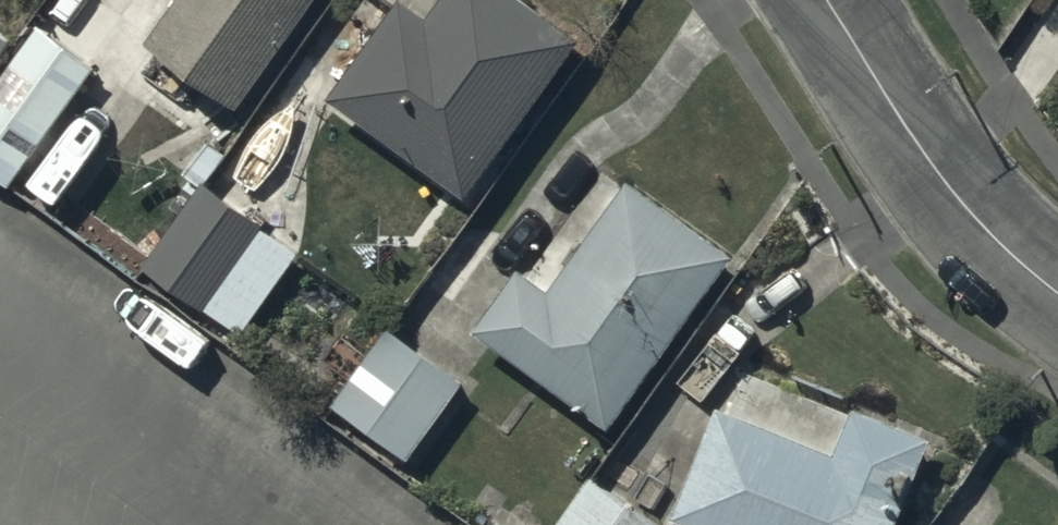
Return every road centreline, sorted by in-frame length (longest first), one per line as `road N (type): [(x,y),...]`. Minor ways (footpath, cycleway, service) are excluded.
road 1 (residential): [(1057,297),(985,234),(913,140),(827,0)]

